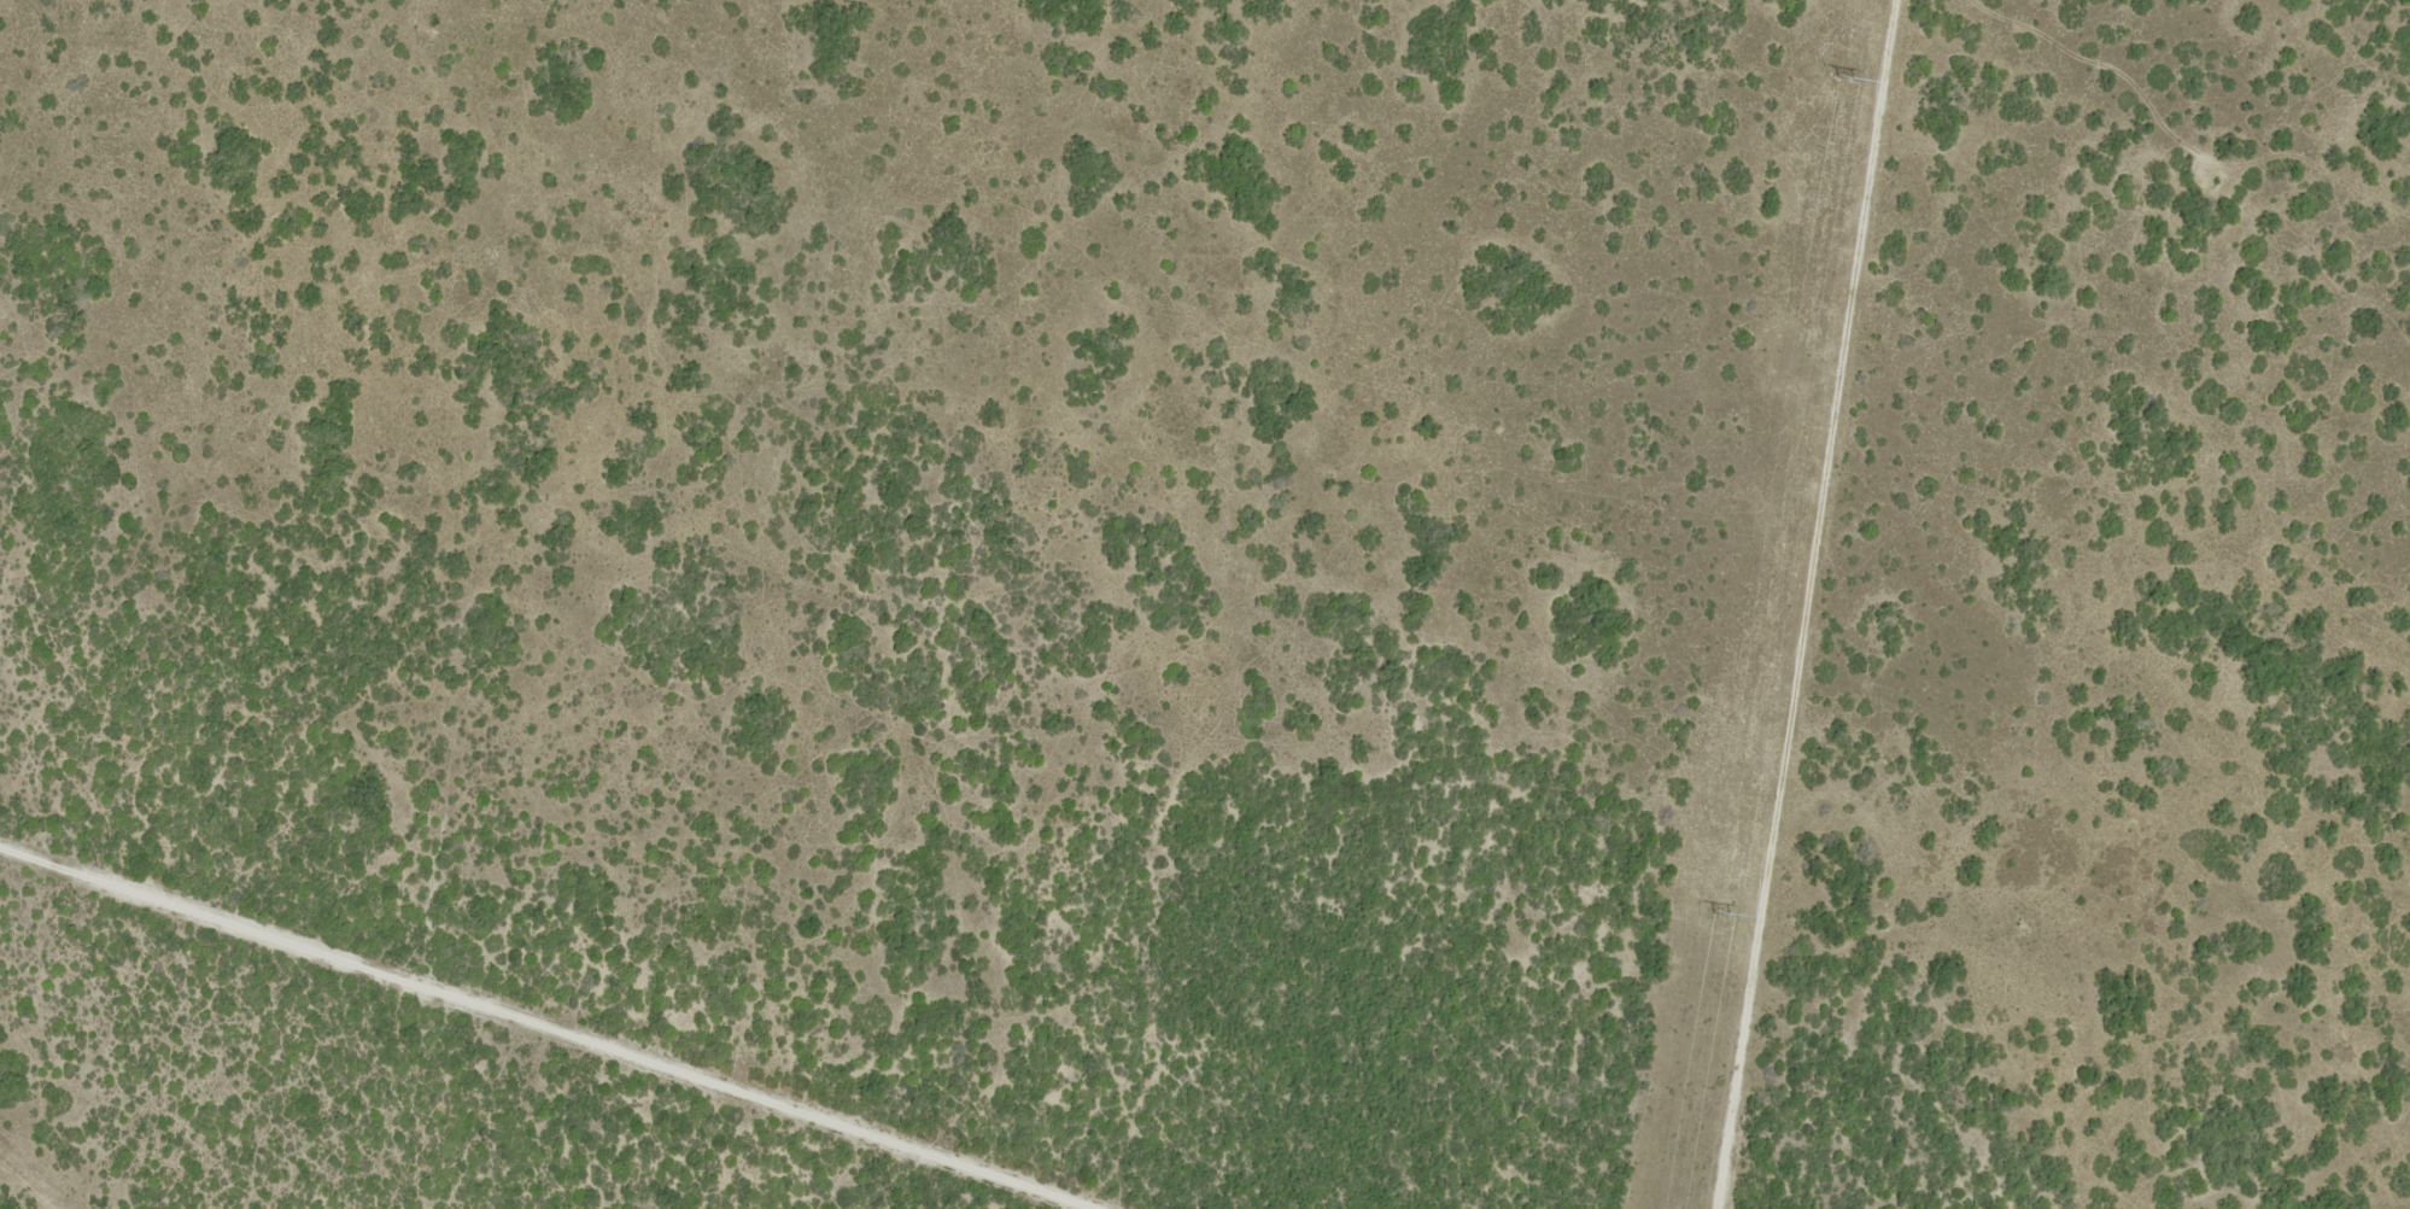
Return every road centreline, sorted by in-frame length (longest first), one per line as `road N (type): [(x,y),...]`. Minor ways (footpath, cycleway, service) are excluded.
road 1 (residential): [(0,826),(1153,1208)]

